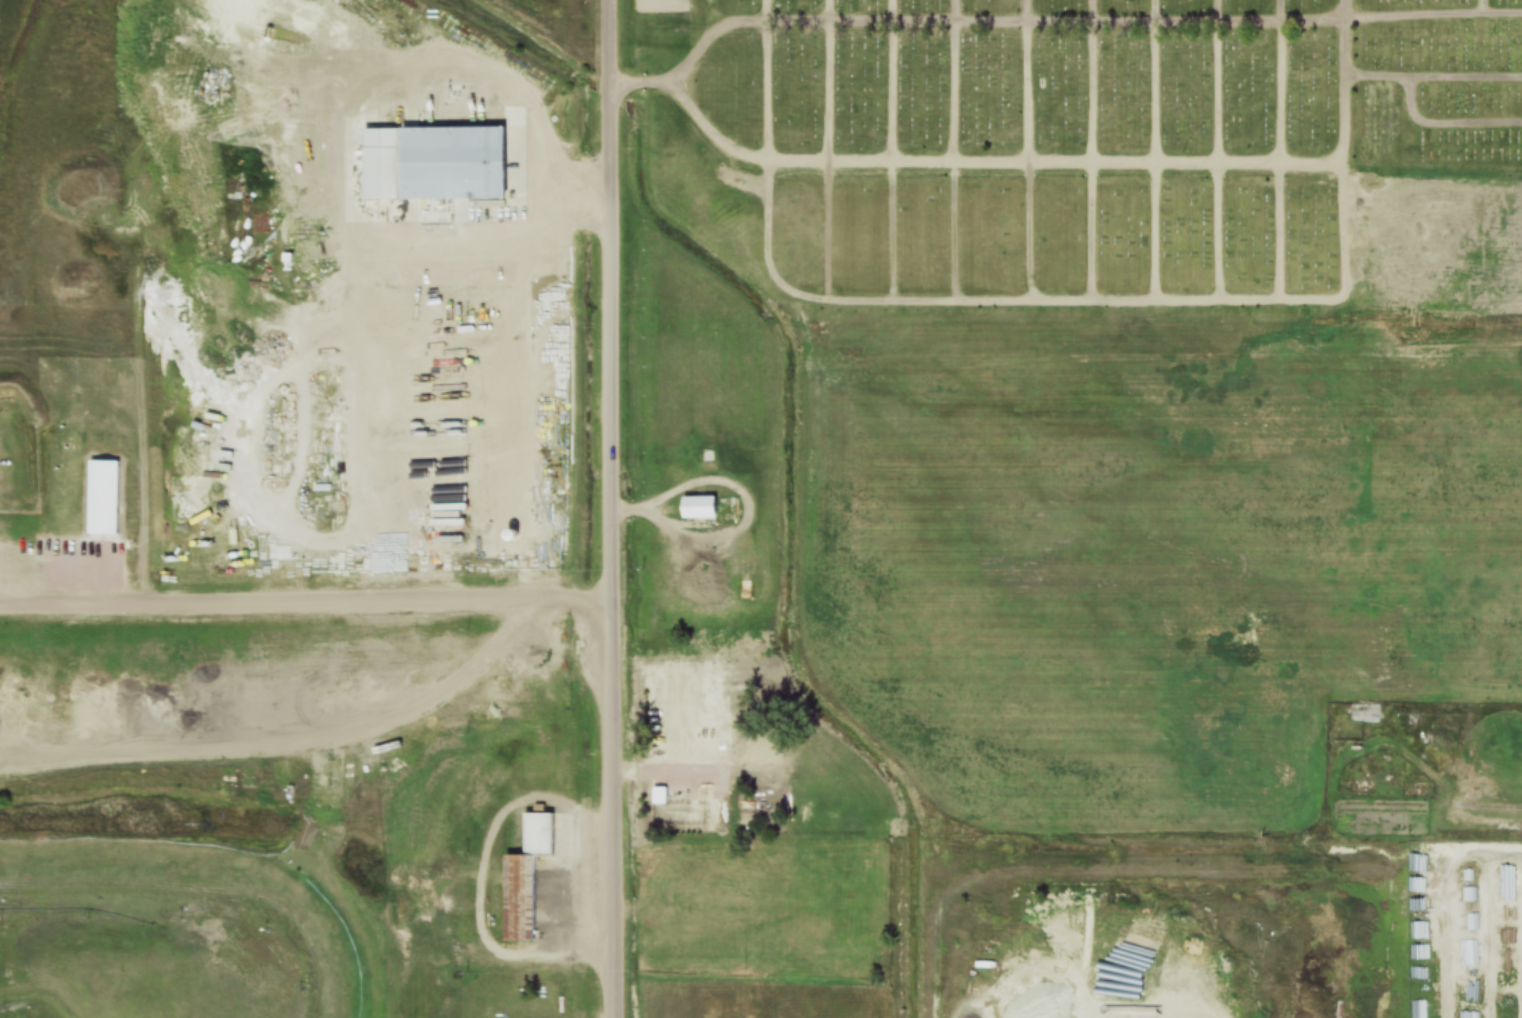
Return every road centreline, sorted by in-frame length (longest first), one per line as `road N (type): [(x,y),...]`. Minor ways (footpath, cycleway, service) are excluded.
road 1 (residential): [(617,1017),(608,0)]
road 2 (residential): [(929,1017),(936,910),(986,878),(1372,870)]

